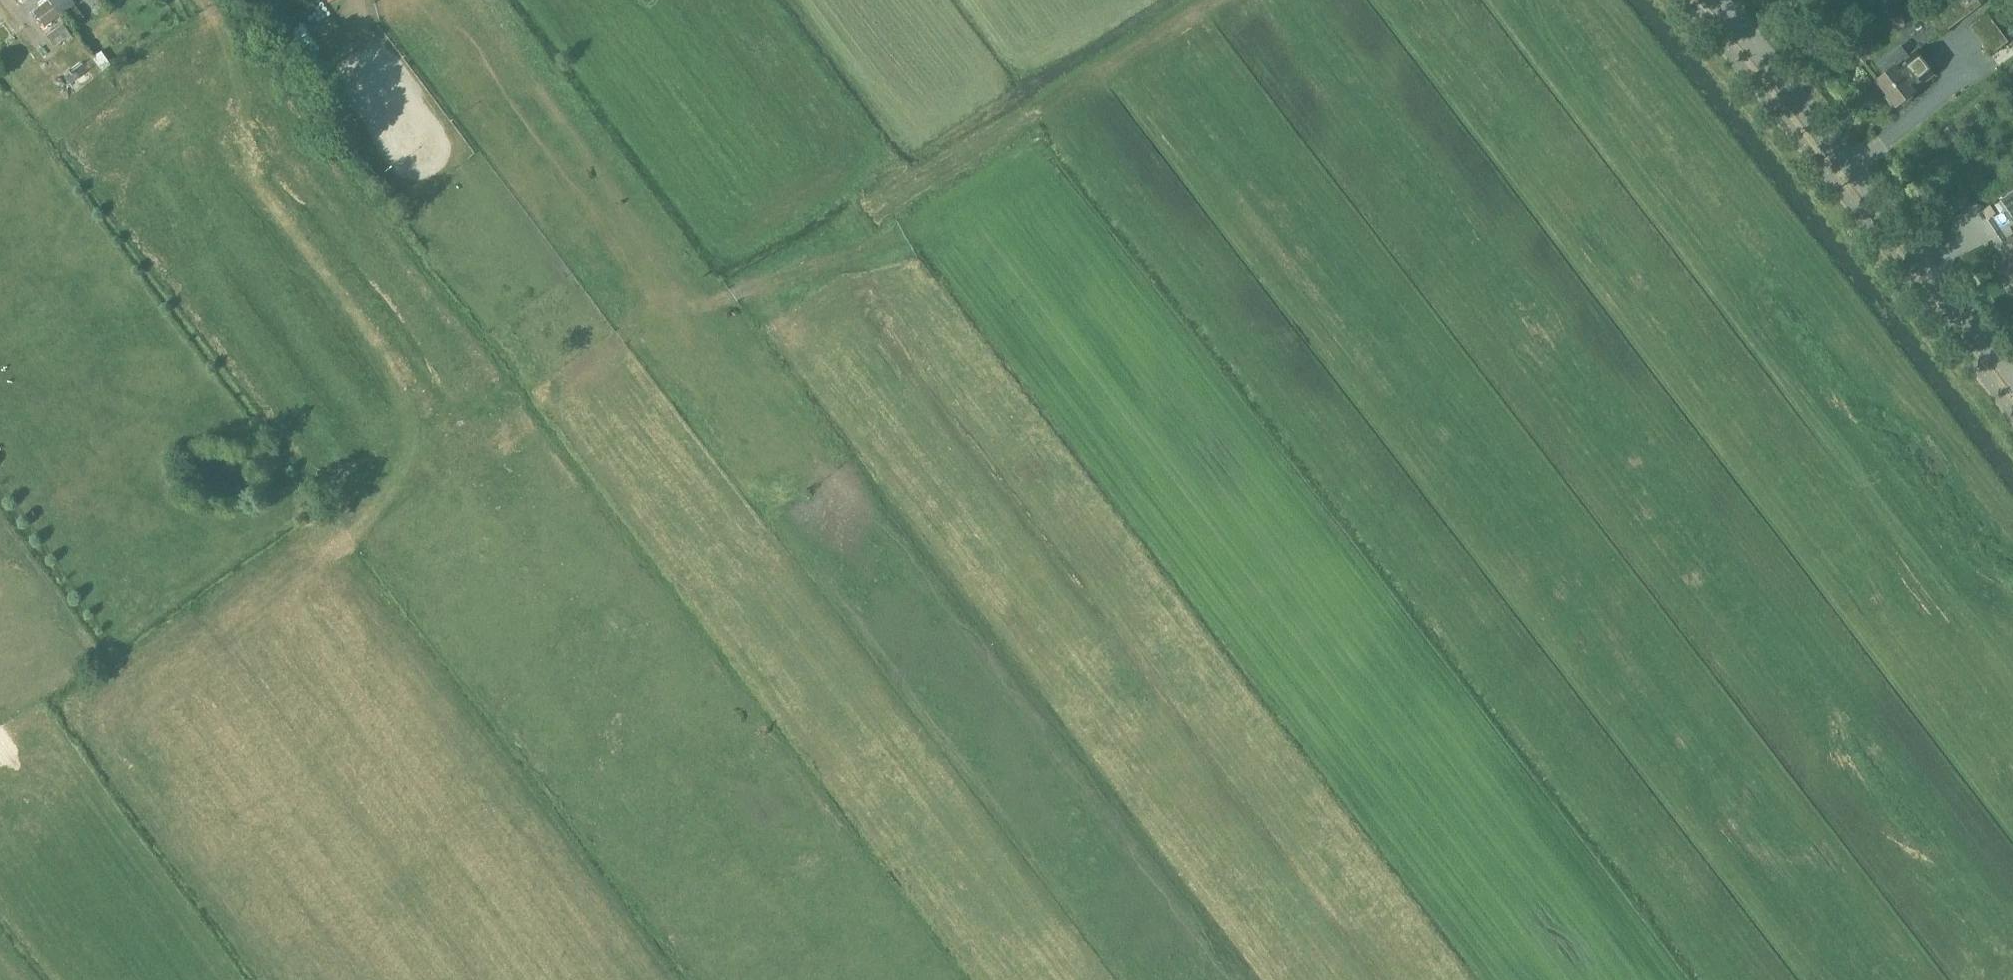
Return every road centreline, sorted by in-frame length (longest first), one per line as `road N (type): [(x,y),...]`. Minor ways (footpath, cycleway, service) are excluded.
road 1 (tertiary): [(2012,375),(1717,0)]

